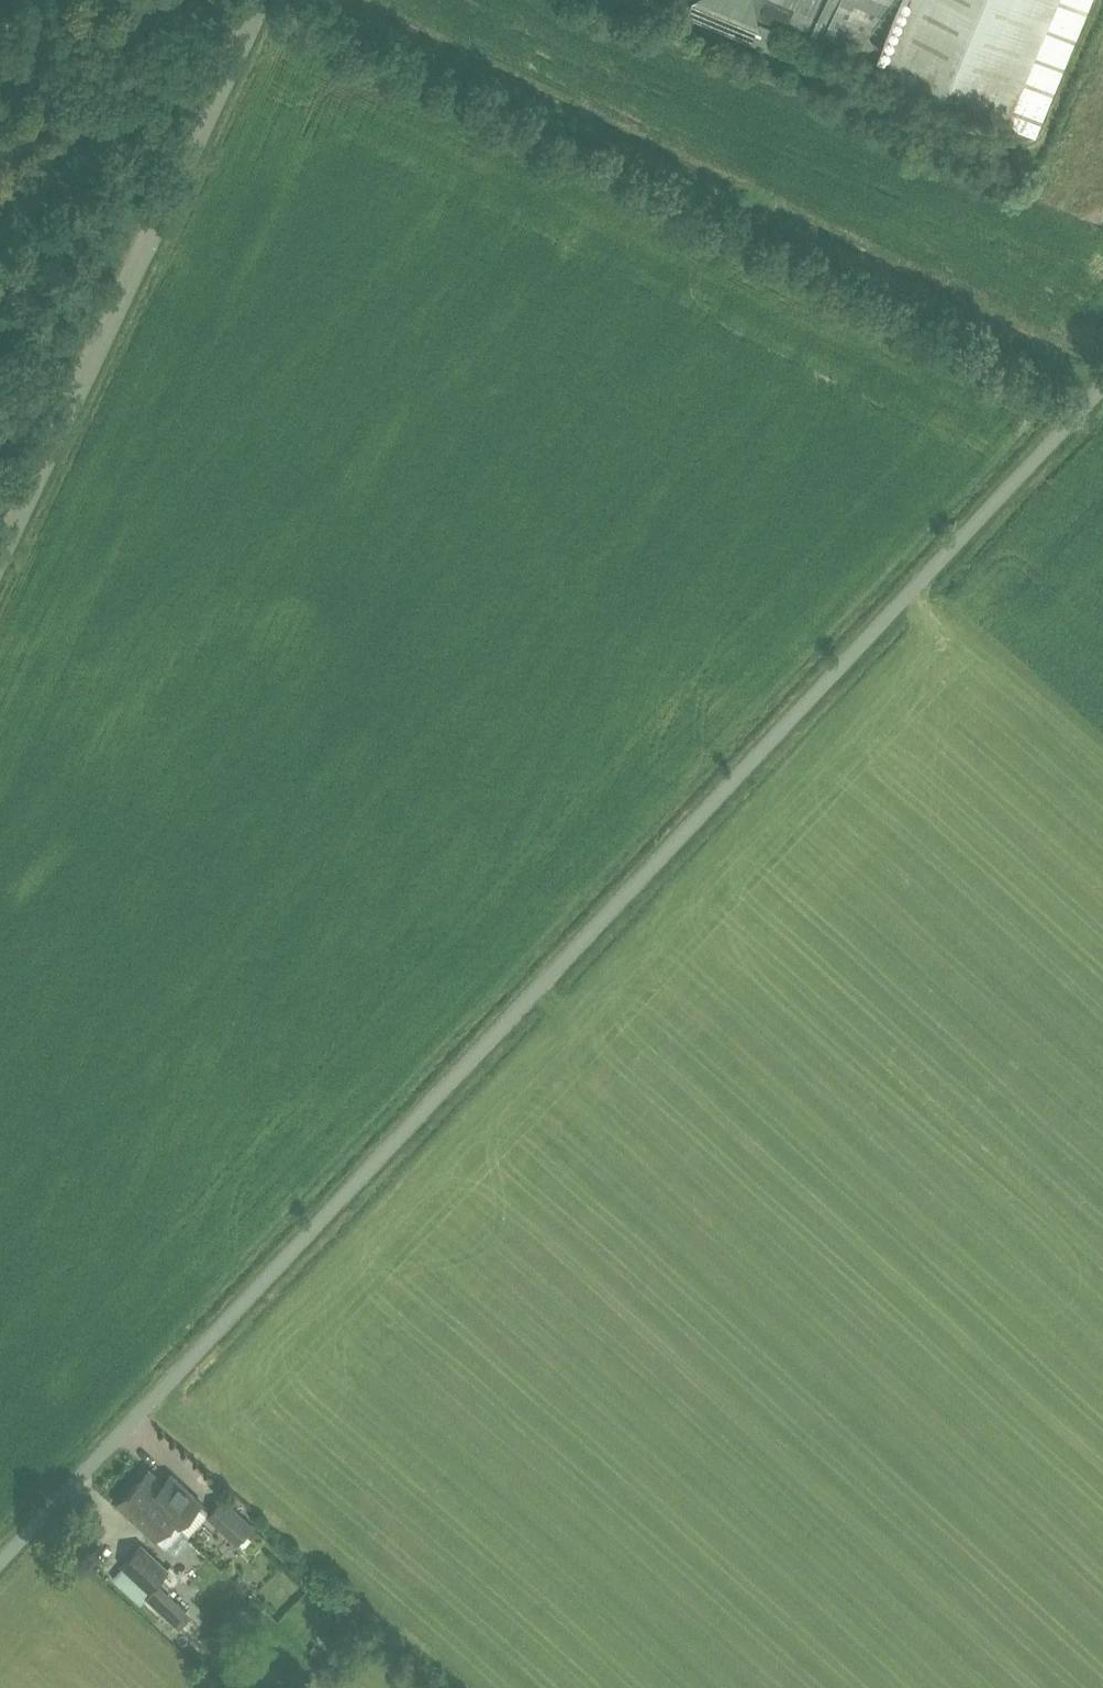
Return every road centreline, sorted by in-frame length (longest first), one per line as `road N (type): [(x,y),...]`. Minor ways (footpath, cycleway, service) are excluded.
road 1 (unclassified): [(0,1563),(1102,387)]
road 2 (unclassified): [(0,567),(266,0)]

